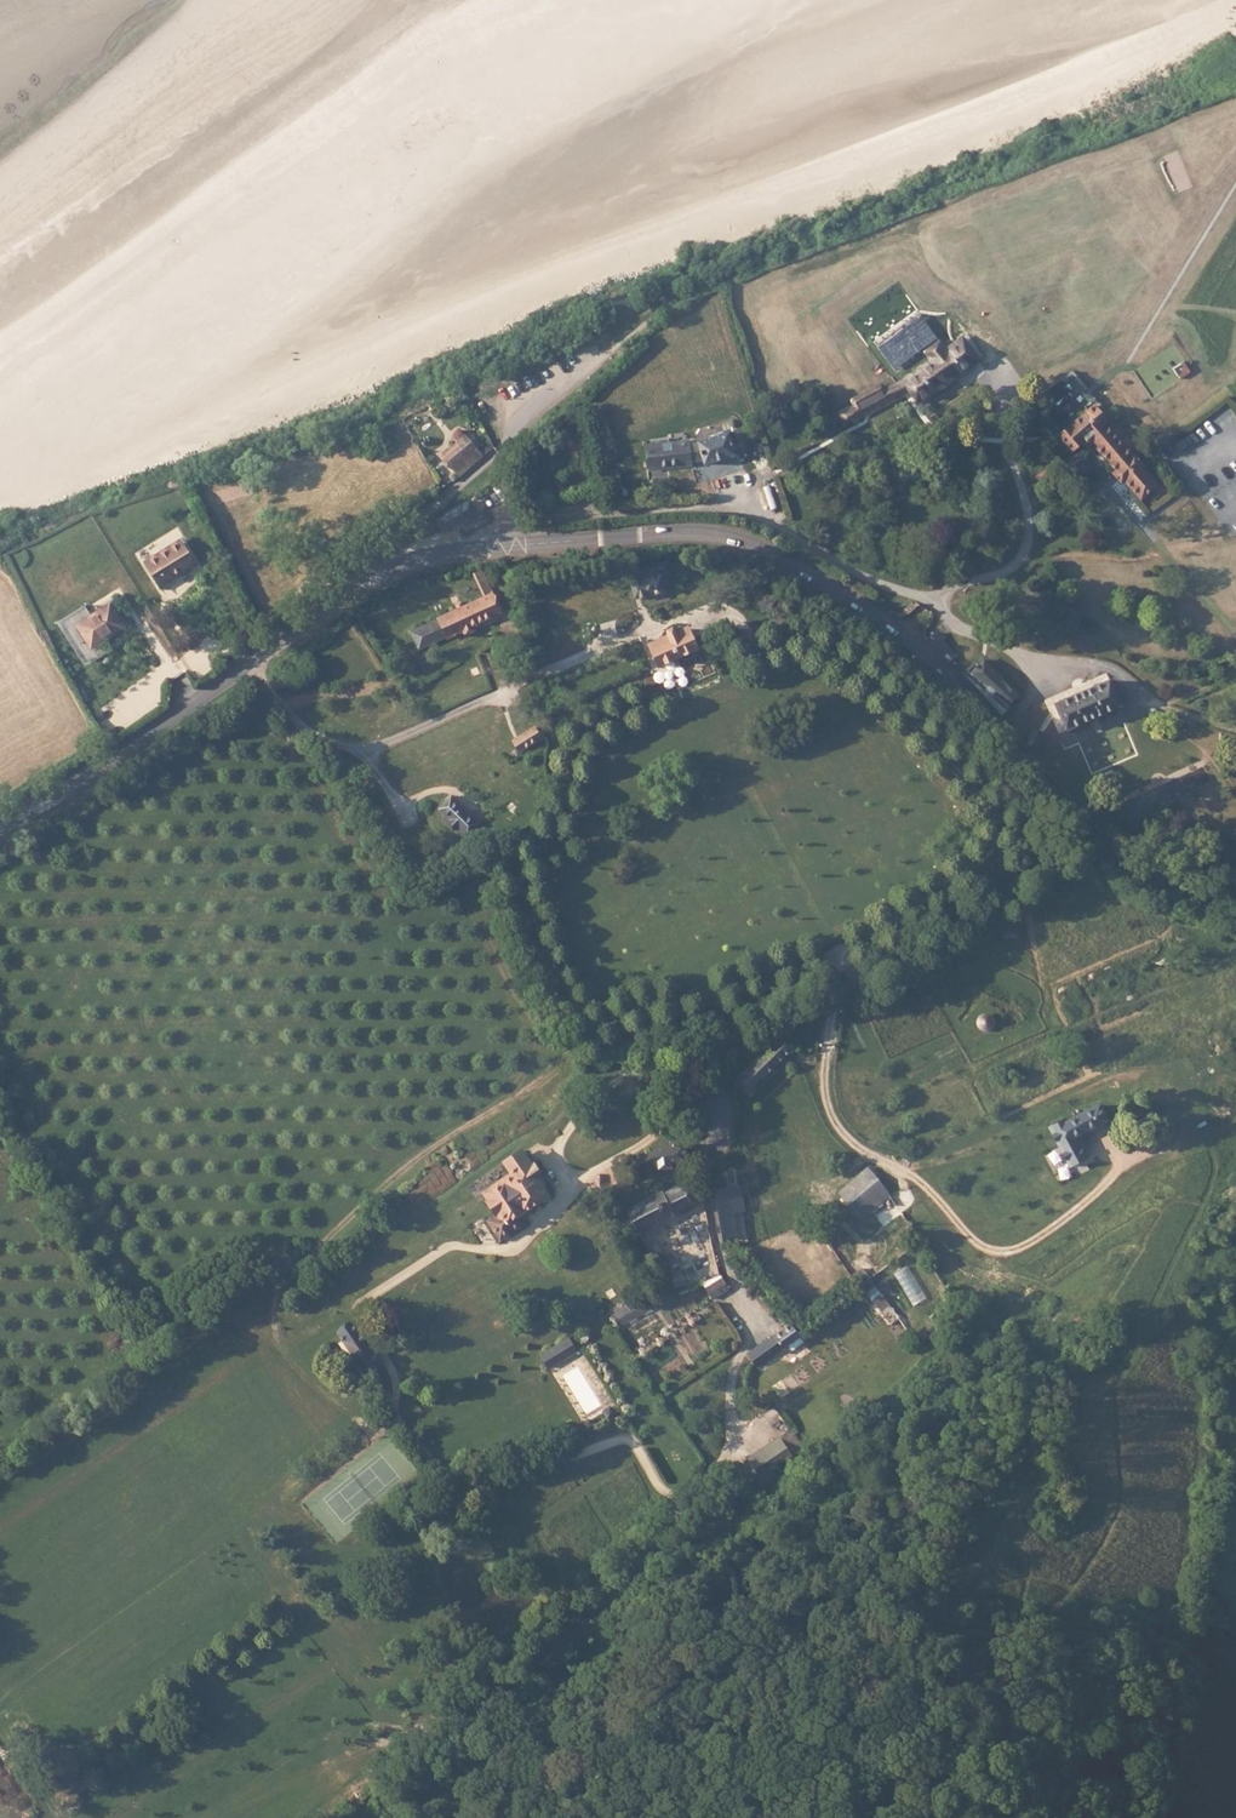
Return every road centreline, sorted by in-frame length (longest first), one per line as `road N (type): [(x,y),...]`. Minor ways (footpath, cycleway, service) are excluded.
road 1 (secondary): [(0,827),(396,566),(442,552),(681,528),(757,544),(907,637),(1016,735),(1098,851),(1173,892),(1235,902)]
road 2 (track): [(563,1178),(546,1217),(503,1250),(446,1248),(359,1311),(394,1369),(398,1423),(457,1479),(492,1480),(630,1443),(665,1491),(692,1491),(717,1470),(731,1441),(732,1371),(752,1324),(721,1257)]
road 3 (track): [(348,1415),(287,1355),(276,1320),(285,1280),(434,1145),(535,1088),(613,1015),(663,994),(816,956),(843,961),(856,984)]
road 4 (track): [(730,1037),(686,1072),(672,1113),(653,1137),(615,1163),(563,1178),(555,1156),(590,1099),(622,1077),(663,1069)]
road 5 (track): [(907,637),(936,596),(1005,572),(1029,542),(1032,509),(1004,436),(998,377)]

